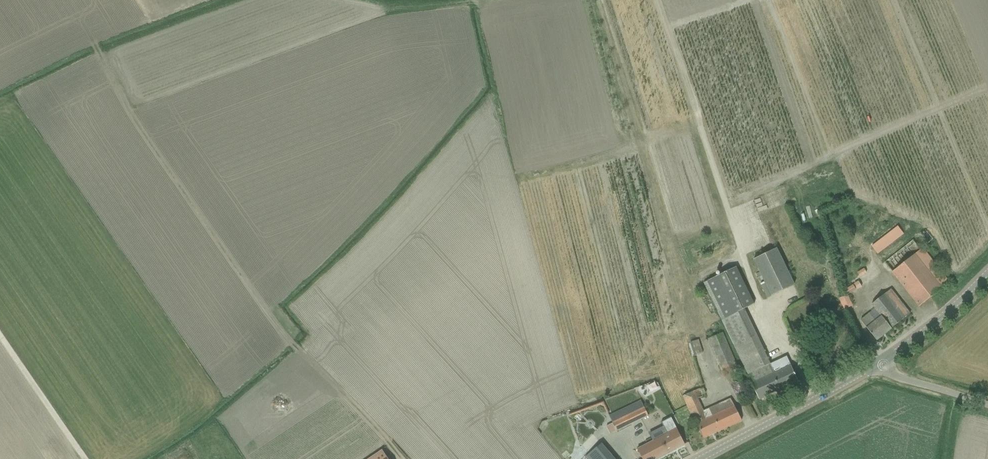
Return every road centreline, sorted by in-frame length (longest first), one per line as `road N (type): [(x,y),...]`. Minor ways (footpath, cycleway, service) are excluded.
road 1 (tertiary): [(699,458),(879,361)]
road 2 (tertiary): [(879,361),(987,272)]

